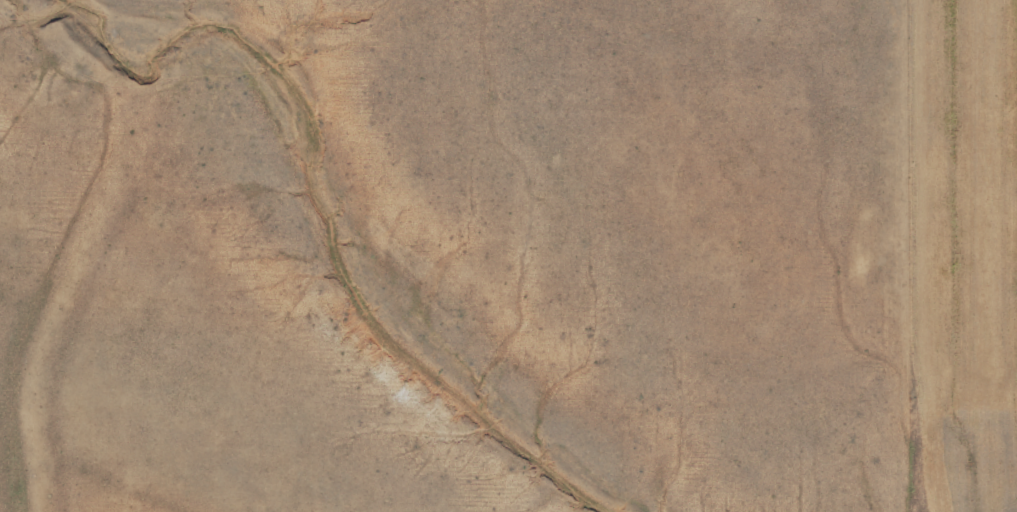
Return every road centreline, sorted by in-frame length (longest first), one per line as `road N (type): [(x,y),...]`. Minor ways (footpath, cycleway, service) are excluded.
road 1 (residential): [(744,0),(912,437)]

